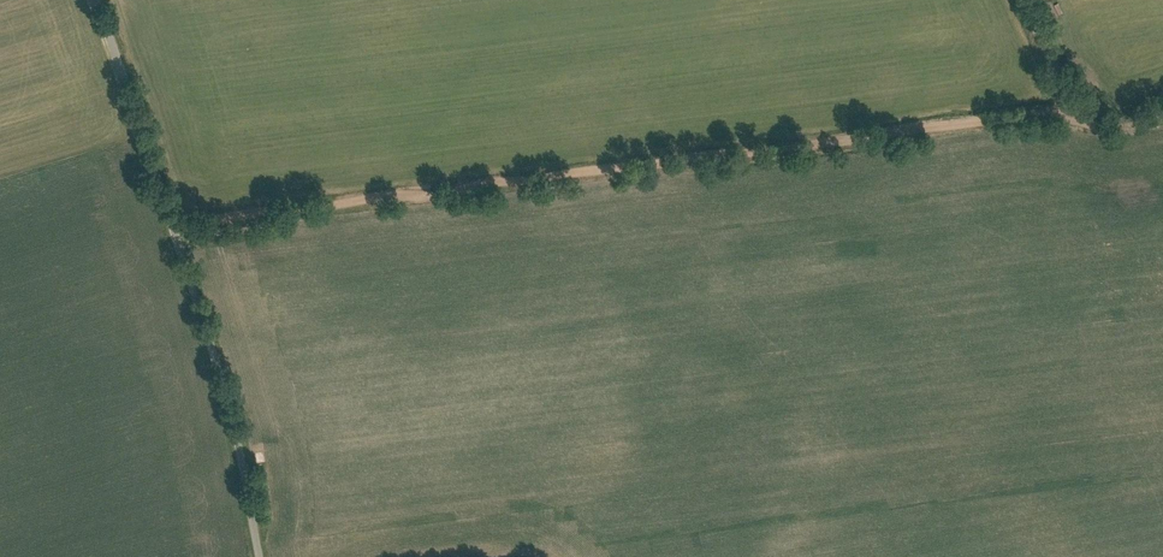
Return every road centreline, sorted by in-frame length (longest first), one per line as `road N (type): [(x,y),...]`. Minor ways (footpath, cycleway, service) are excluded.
road 1 (track): [(173,226),(1055,114)]
road 2 (unclassified): [(257,556),(230,415),(93,0)]
road 3 (track): [(1019,0),(1054,84),(1055,114),(1120,129),(1162,119)]

